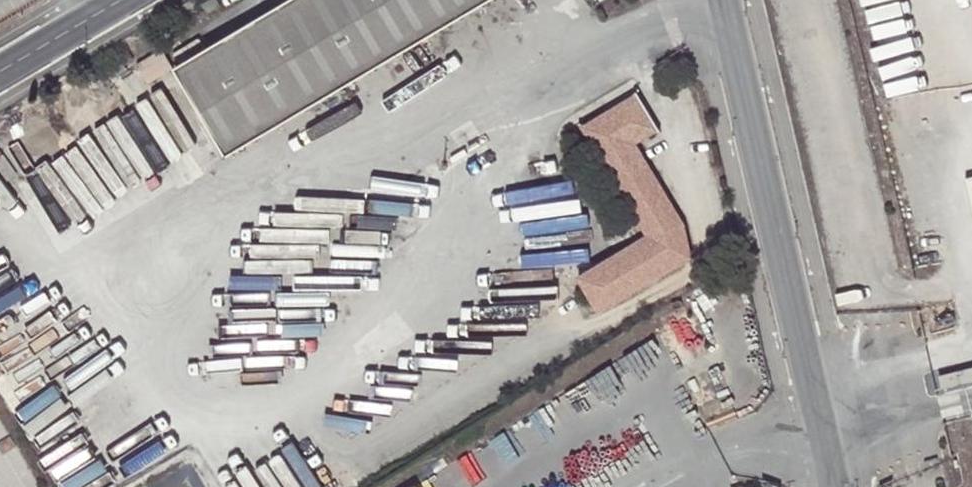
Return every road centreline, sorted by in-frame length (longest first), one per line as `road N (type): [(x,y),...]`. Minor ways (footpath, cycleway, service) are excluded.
road 1 (tertiary): [(836,486),(722,0)]
road 2 (unclassified): [(0,76),(127,0)]

